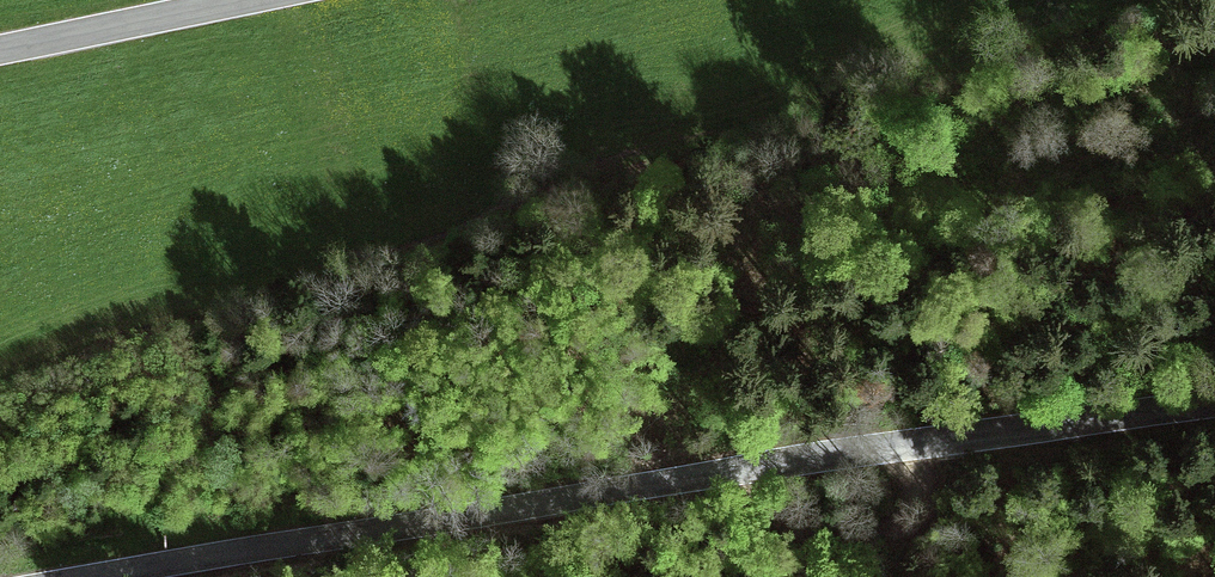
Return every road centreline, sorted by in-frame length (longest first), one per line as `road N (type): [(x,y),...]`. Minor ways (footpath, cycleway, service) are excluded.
road 1 (tertiary): [(1214,405),(631,489),(117,576)]
road 2 (tertiary): [(240,0),(0,49)]
road 3 (track): [(1214,127),(1003,215)]

